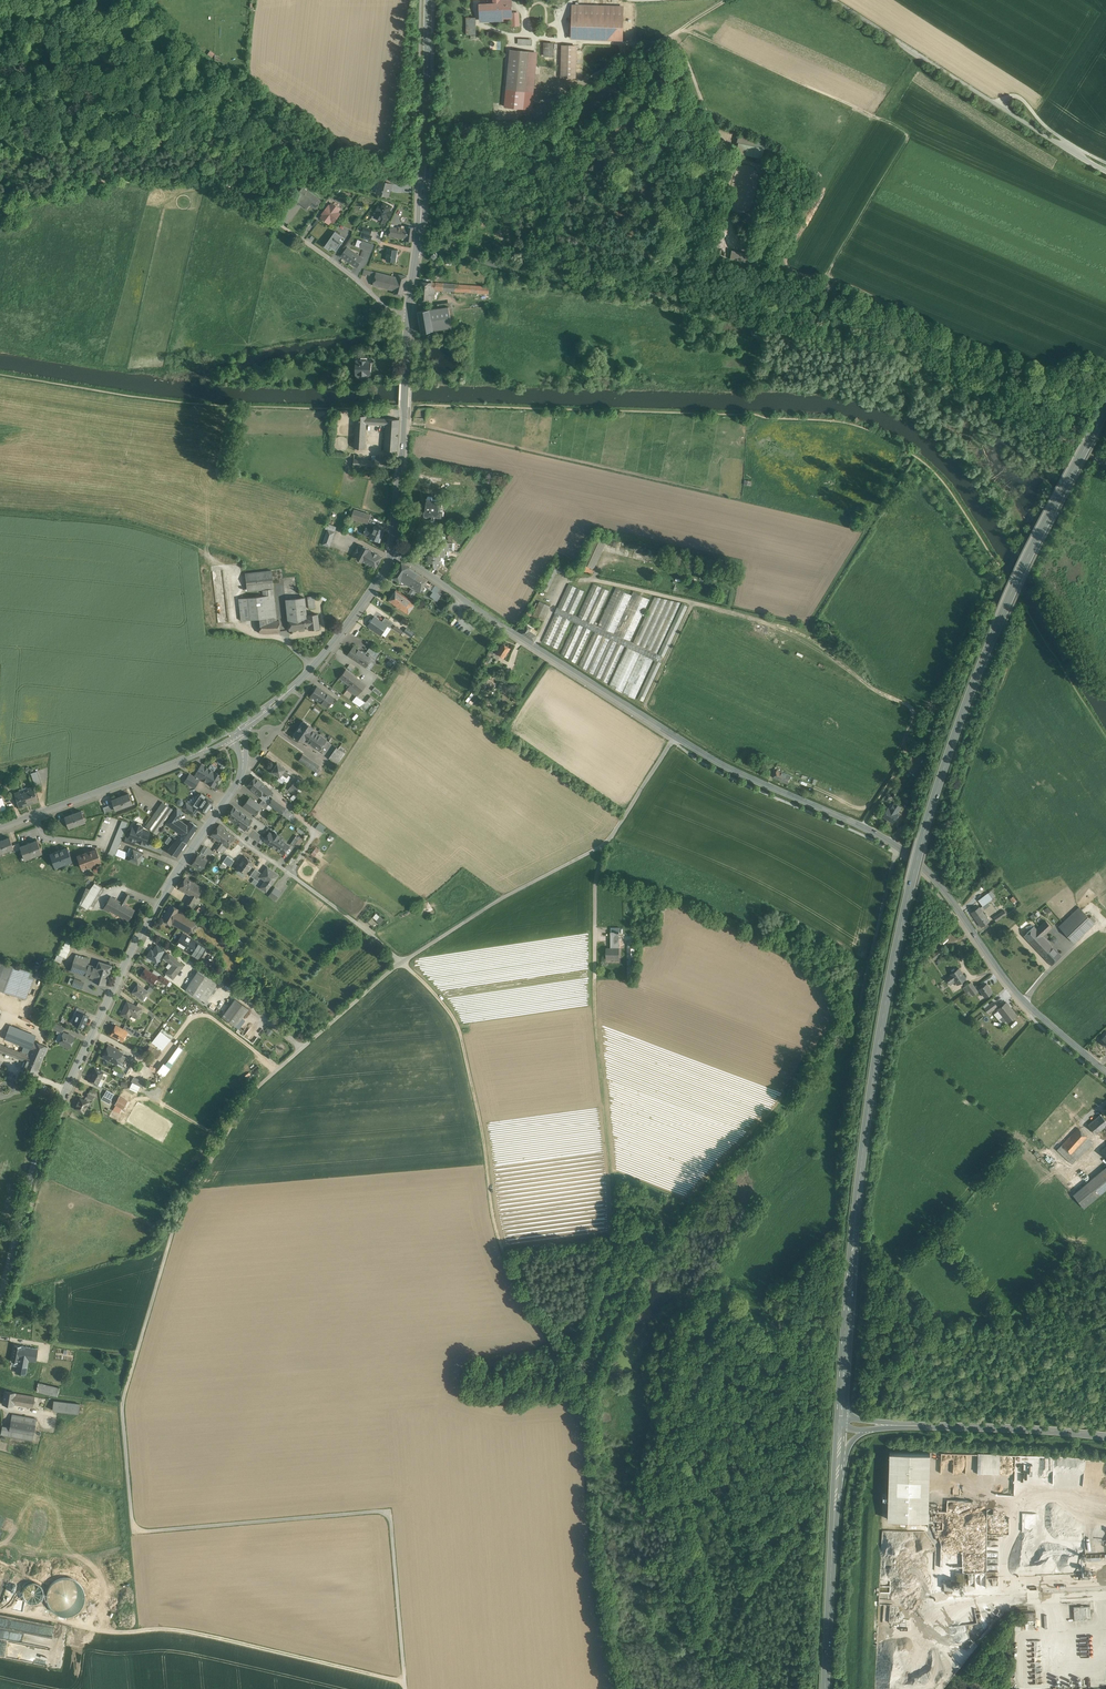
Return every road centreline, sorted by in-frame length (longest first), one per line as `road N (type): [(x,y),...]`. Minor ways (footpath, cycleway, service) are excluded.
road 1 (track): [(610,840),(401,962),(254,1091),(178,1218),(124,1401),(134,1531),(387,1514),(405,1688)]
road 2 (primary): [(1105,411),(999,621),(921,845),(865,1125),(841,1423)]
road 3 (tertiary): [(392,552),(676,736),(904,852),(1024,1000),(1105,1073)]
road 4 (track): [(1105,464),(864,331),(518,273),(423,245)]
road 5 (track): [(622,1688),(591,1532),(578,1379),(599,1313),(616,1201),(594,979)]
road 6 (track): [(578,1379),(525,1304),(504,1256),(459,1029),(373,936),(292,876)]
road 7 (tertiary): [(0,1297),(43,1137),(158,902),(217,818)]
road 8 (track): [(405,1682),(184,1629),(117,1632),(0,1610)]
road 9 (track): [(862,827),(904,762),(911,707),(807,637),(693,603)]
road 10 (track): [(834,0),(1105,168)]
road 11 (tertiary): [(409,314),(428,122),(429,0)]
road 12 (track): [(0,210),(101,181),(218,185),(256,207)]
road 13 (track): [(724,0),(681,29),(868,114)]
road 14 (tertiary): [(0,828),(236,732)]
road 15 (tertiary): [(236,732),(315,664),(392,552)]
road 16 (tertiary): [(392,552),(409,314)]
road 17 (primary): [(838,1458),(825,1688)]
road 18 (tertiary): [(875,1425),(1105,1437)]
road 19 (residential): [(256,207),(409,314)]
road 20 (track): [(610,840),(597,873),(594,979)]
road 21 (track): [(994,101),(1013,97),(1105,162)]
road 22 (track): [(807,637),(867,529)]

